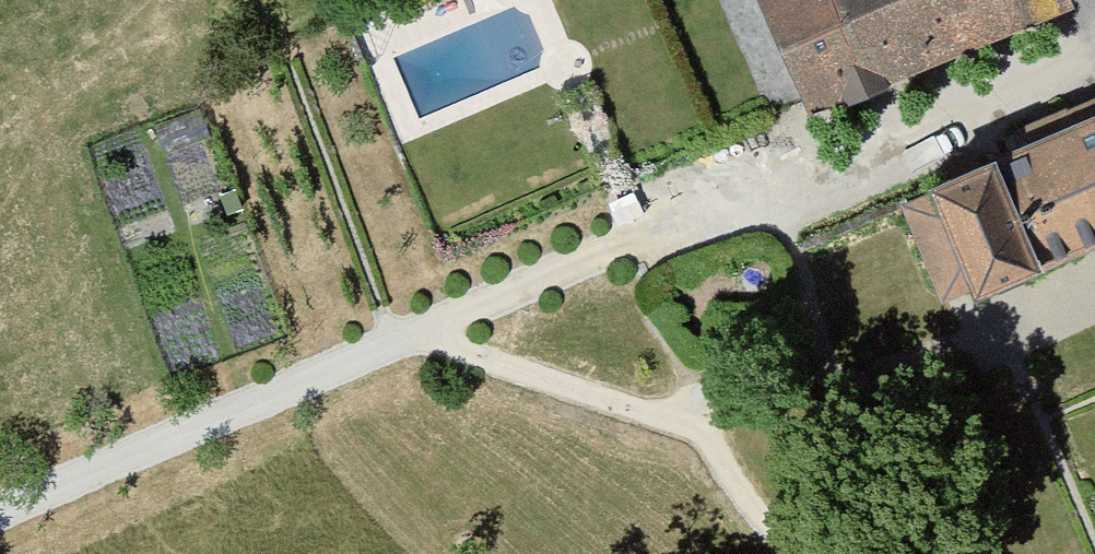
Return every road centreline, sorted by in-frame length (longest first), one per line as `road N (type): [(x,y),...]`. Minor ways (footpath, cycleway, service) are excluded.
road 1 (track): [(0,521),(770,194)]
road 2 (track): [(417,344),(656,426),(727,470),(799,553)]

